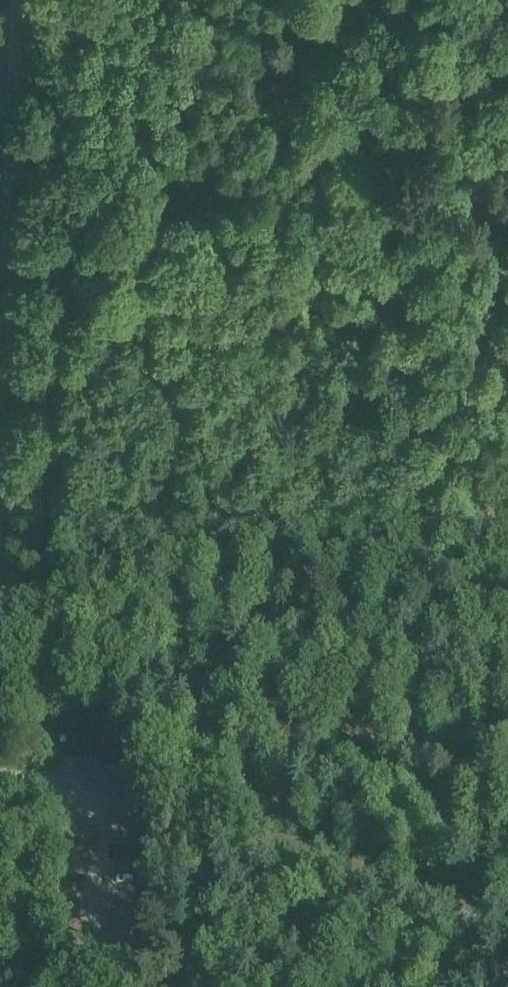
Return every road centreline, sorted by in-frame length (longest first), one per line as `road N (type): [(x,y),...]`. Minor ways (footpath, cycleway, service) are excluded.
road 1 (track): [(69,0),(57,791)]
road 2 (track): [(507,923),(0,778)]
road 3 (track): [(51,986),(57,791)]

